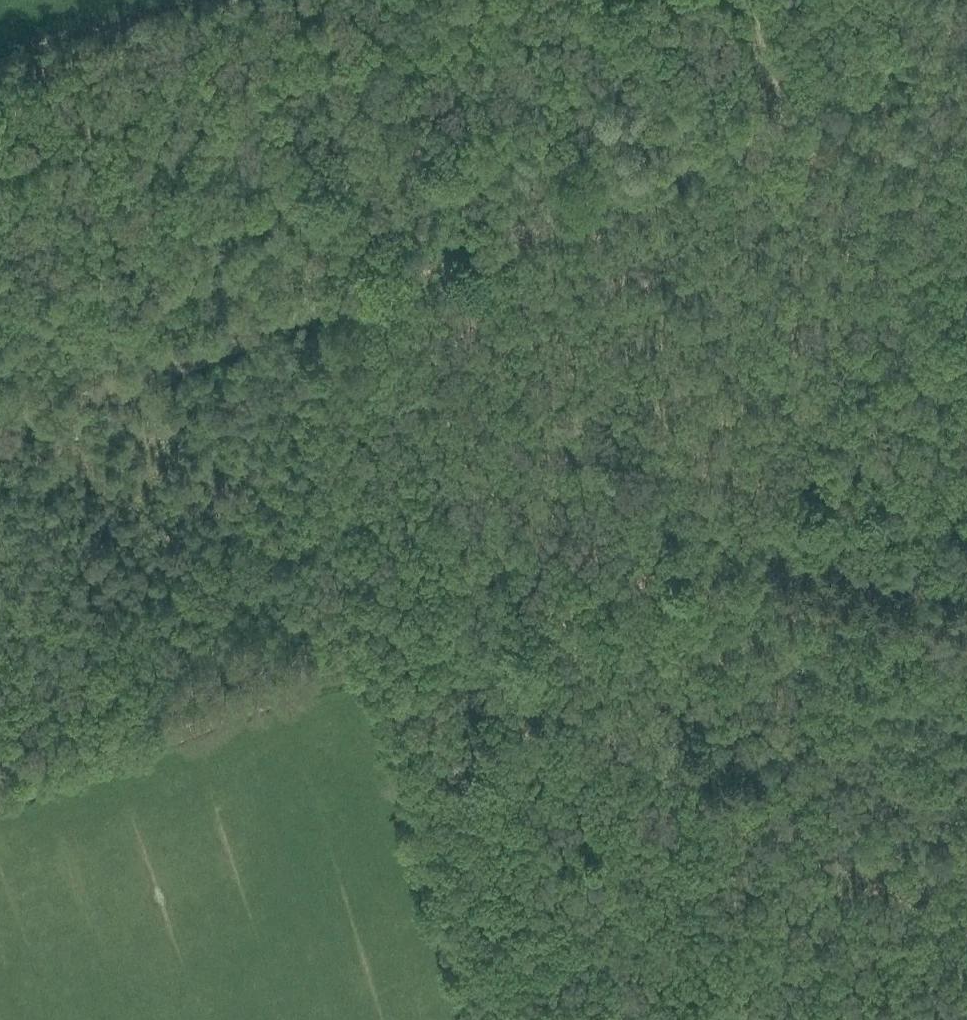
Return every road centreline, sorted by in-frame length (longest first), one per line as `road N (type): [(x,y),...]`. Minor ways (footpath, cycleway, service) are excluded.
road 1 (track): [(0,434),(773,139),(780,118),(742,0)]

